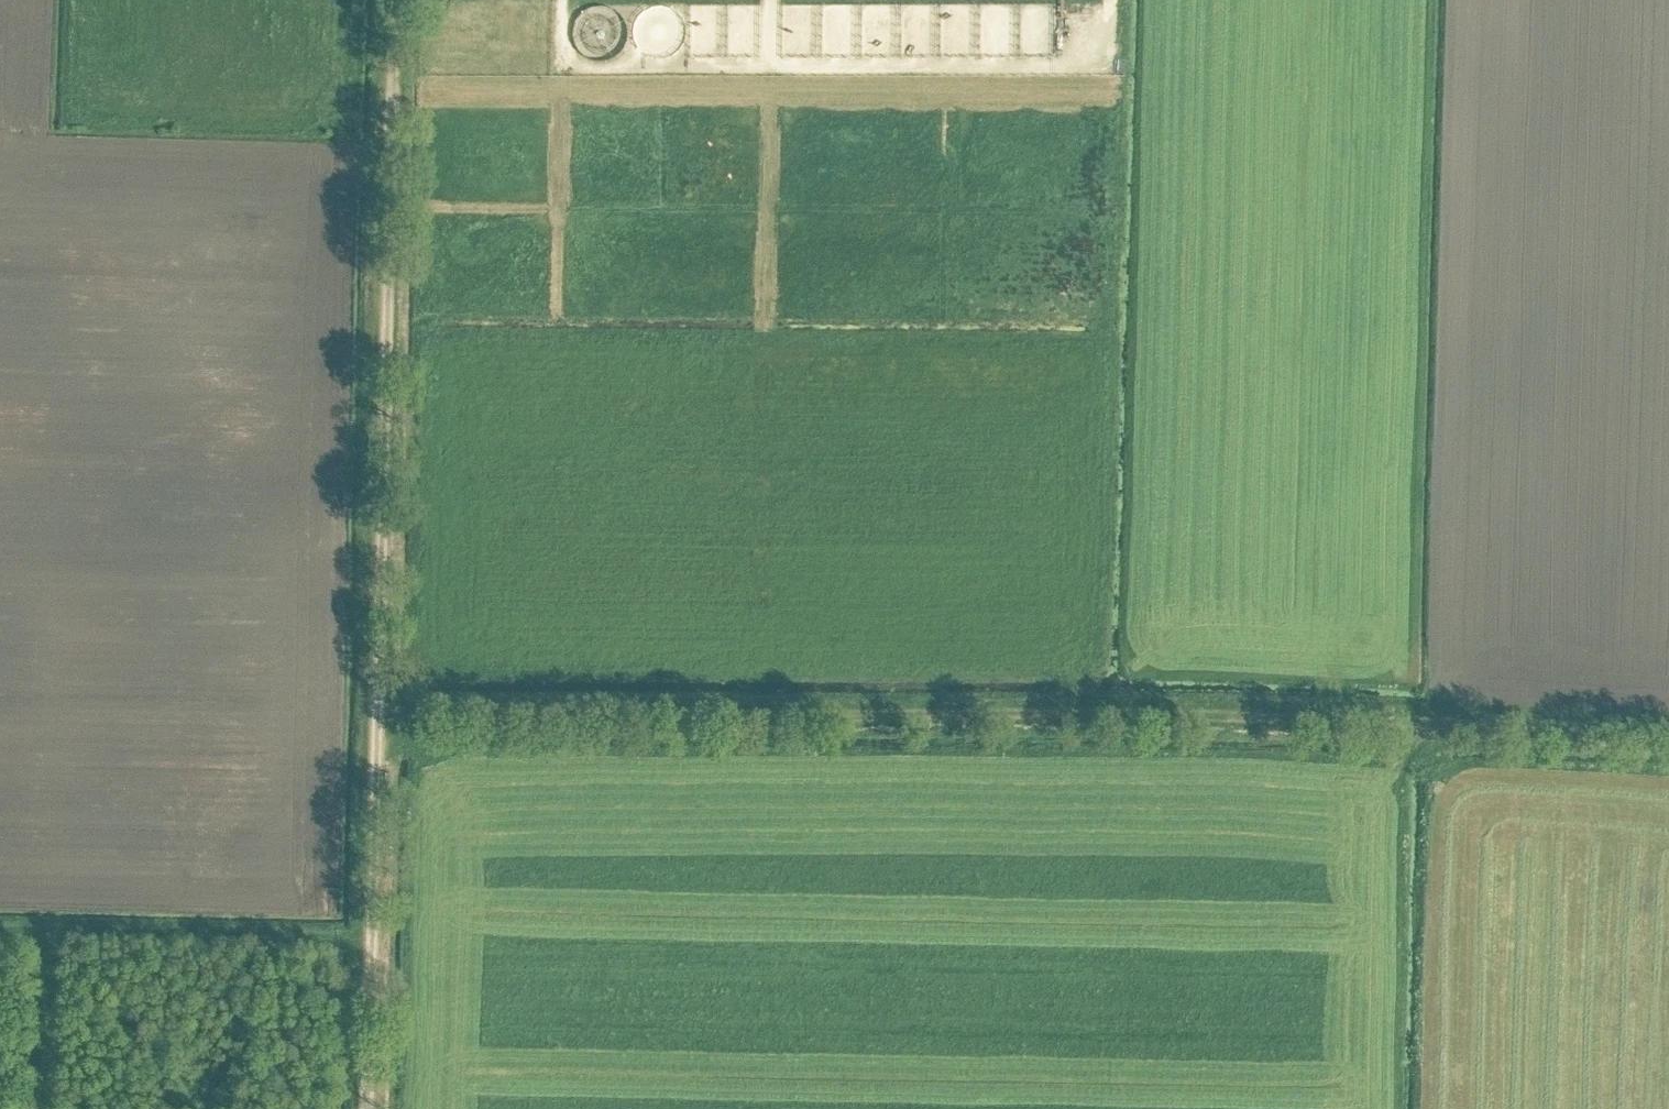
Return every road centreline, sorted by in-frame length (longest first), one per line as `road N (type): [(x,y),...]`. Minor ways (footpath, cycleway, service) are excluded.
road 1 (track): [(1668,749),(378,721)]
road 2 (track): [(368,1108),(390,48)]

